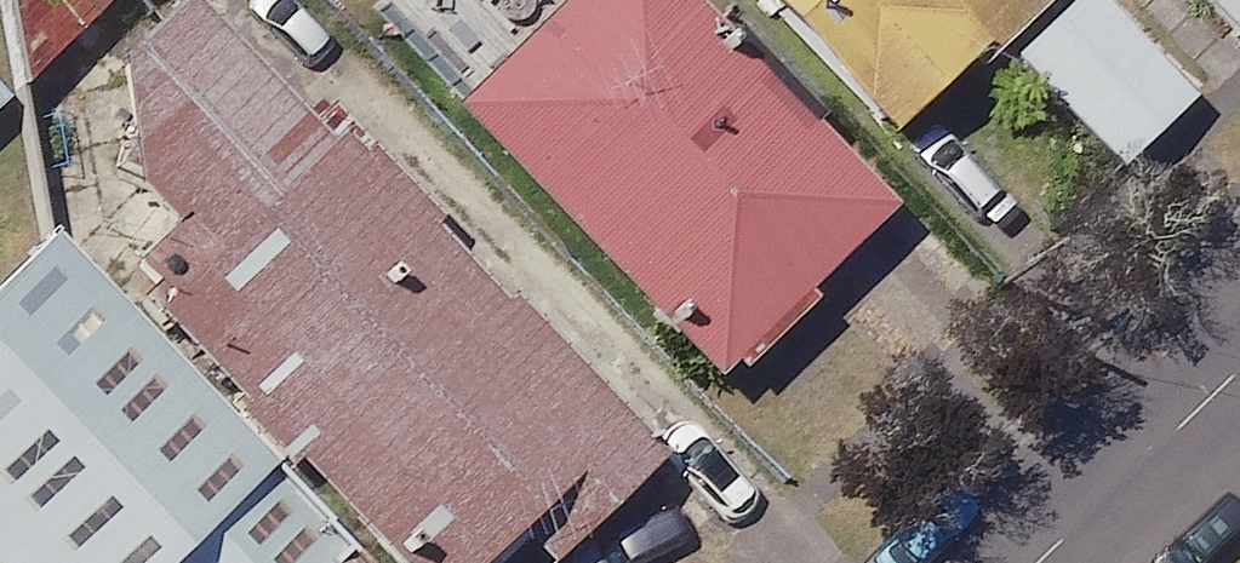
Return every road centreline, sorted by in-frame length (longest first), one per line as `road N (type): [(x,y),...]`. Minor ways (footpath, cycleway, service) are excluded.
road 1 (residential): [(1239,358),(1024,562)]

